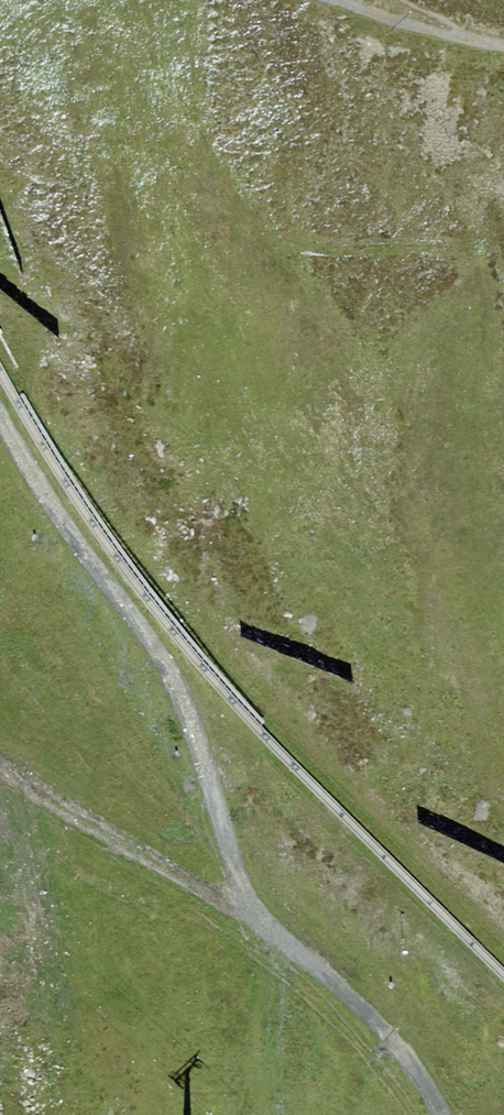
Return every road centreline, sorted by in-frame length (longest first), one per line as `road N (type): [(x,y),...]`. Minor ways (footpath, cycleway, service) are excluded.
road 1 (track): [(249,908),(220,799),(173,676),(68,530),(0,402)]
road 2 (track): [(444,1114),(399,1042),(249,908)]

